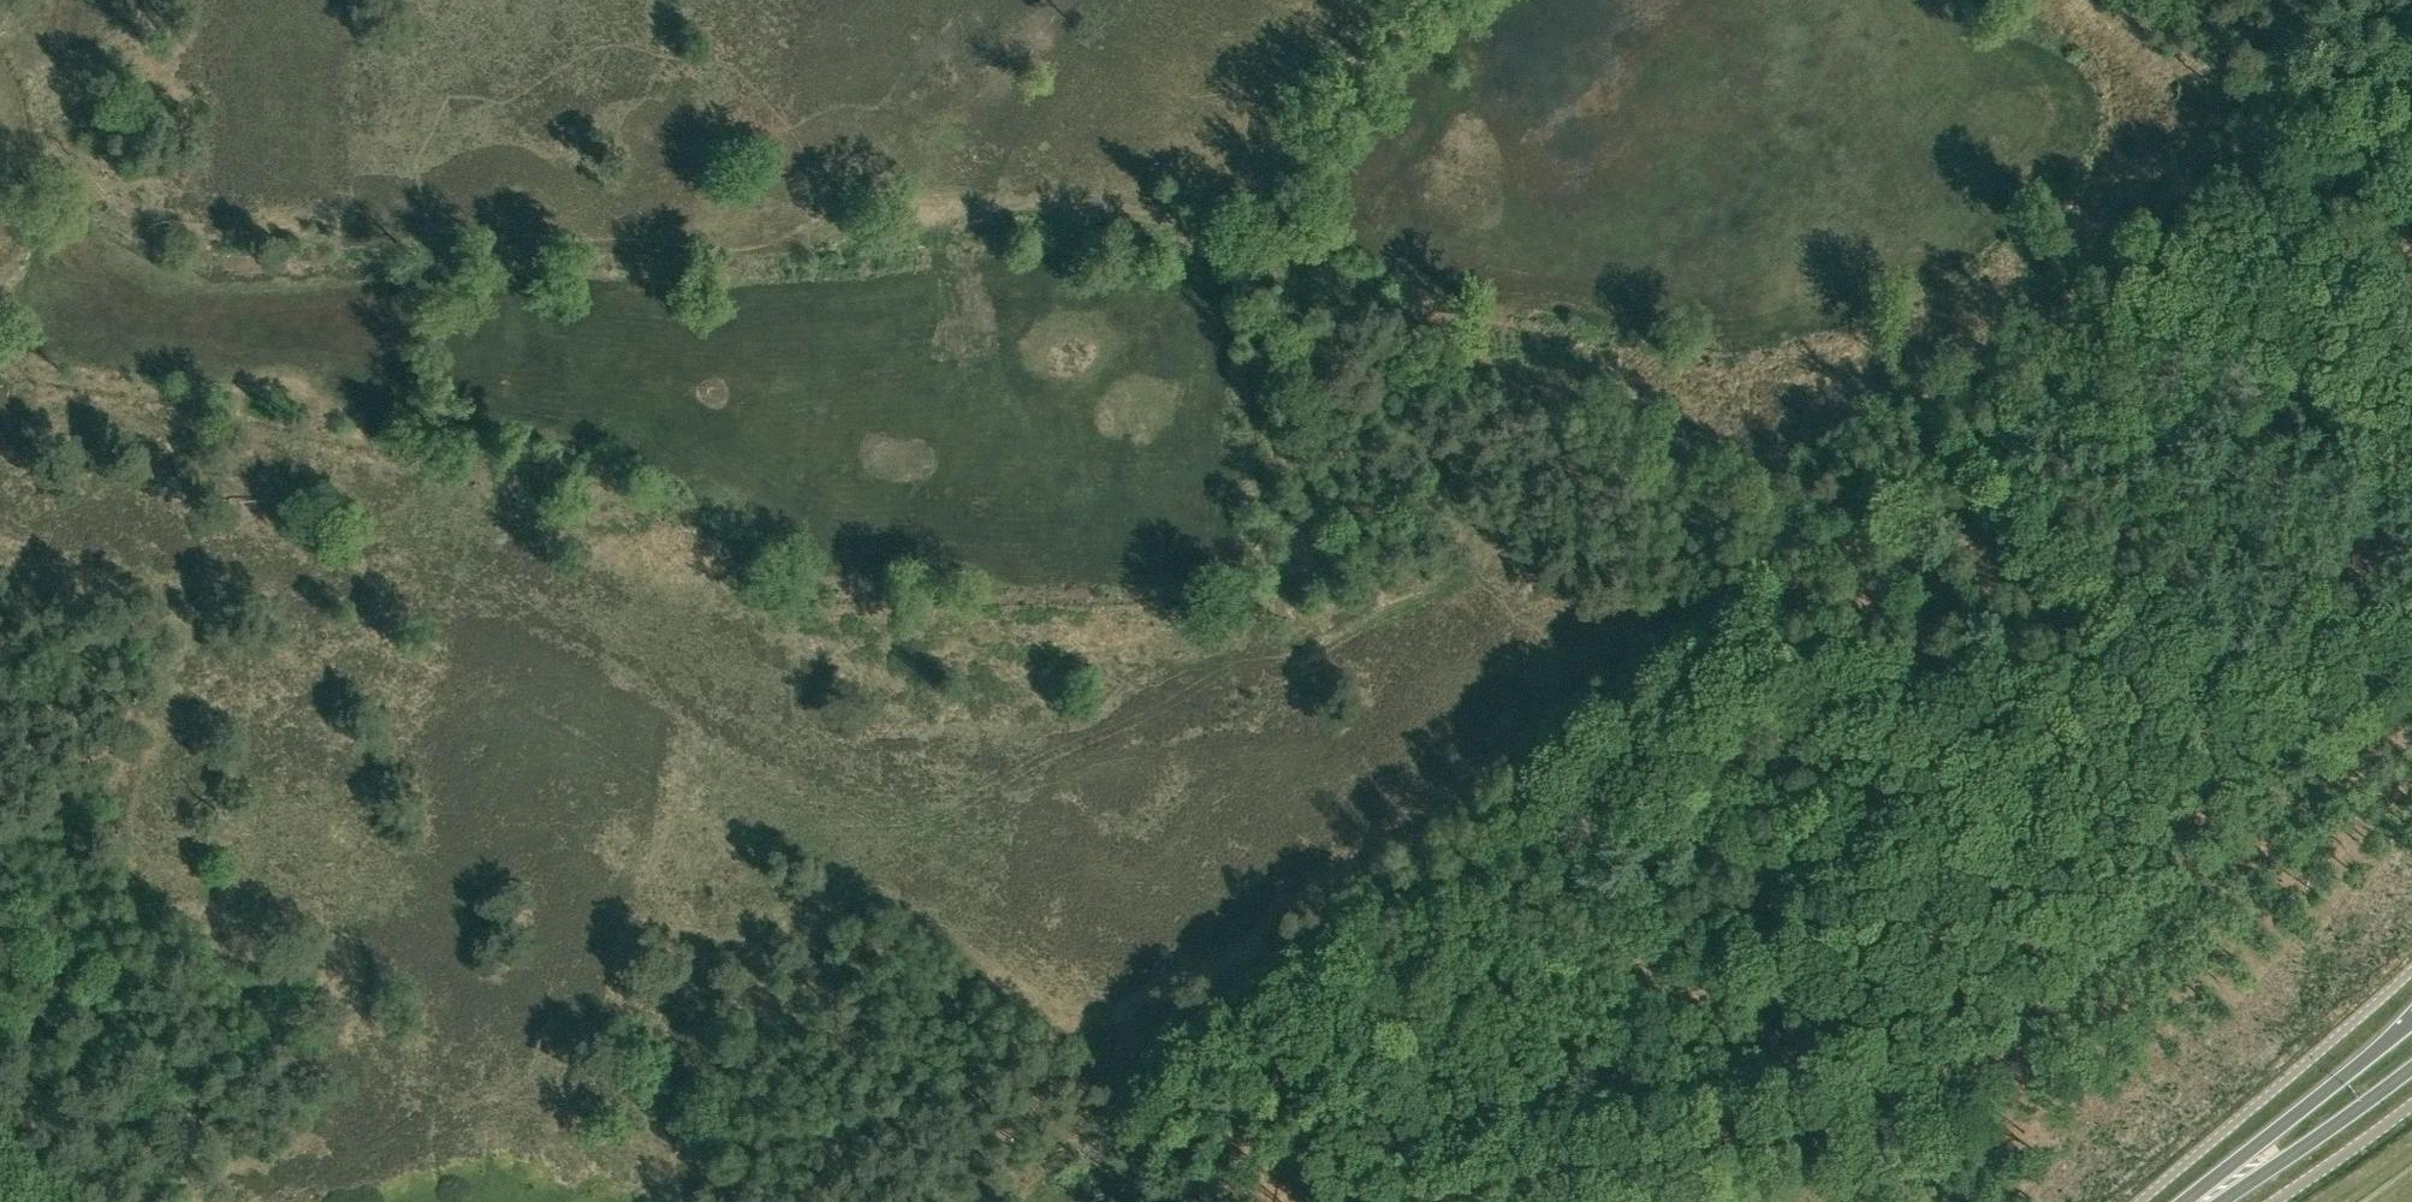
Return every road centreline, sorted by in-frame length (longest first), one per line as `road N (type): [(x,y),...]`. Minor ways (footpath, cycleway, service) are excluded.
road 1 (secondary): [(2411,1019),(2279,1127),(2218,1191)]
road 2 (secondary): [(2218,1191),(2314,1141),(2411,1069)]

